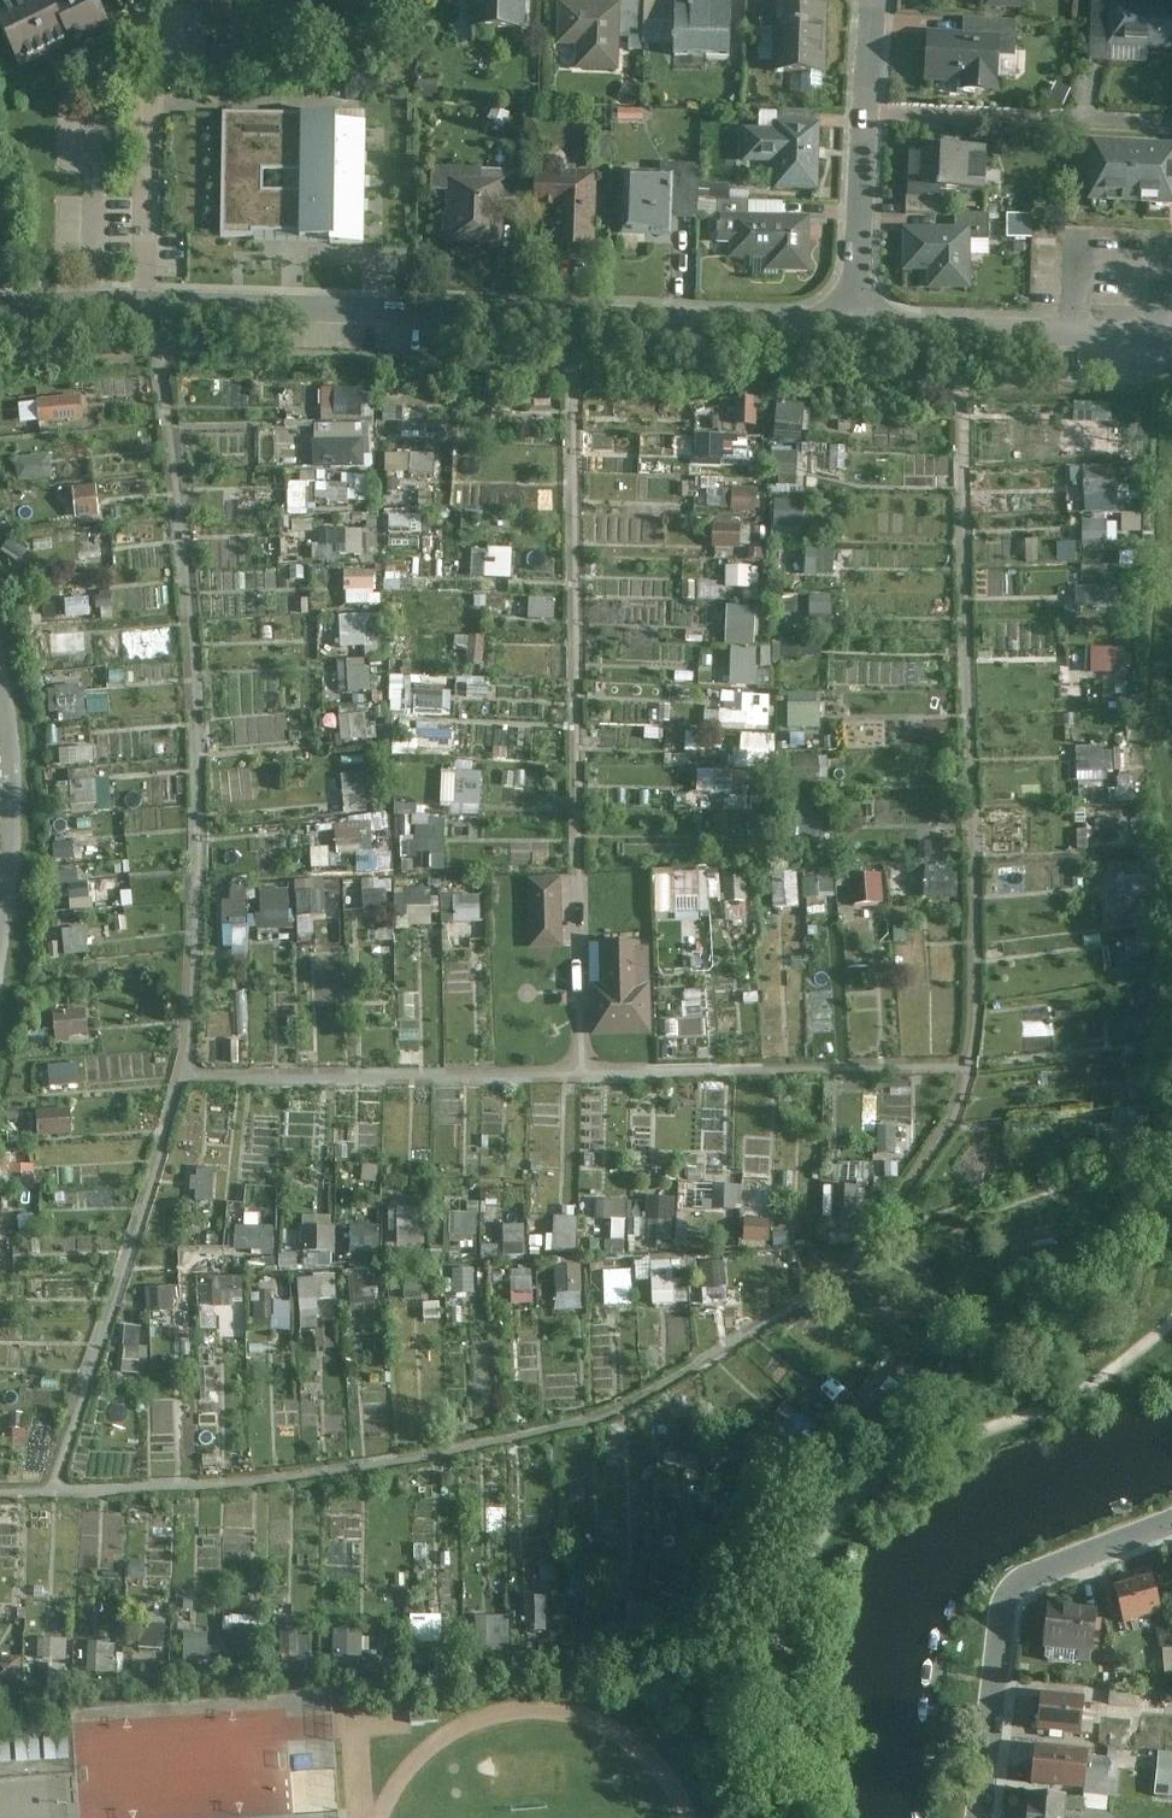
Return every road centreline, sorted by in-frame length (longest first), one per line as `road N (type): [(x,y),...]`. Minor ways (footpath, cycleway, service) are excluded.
road 1 (residential): [(0,311),(362,309),(857,326)]
road 2 (residential): [(982,1817),(1012,1604),(1053,1571),(1171,1523)]
road 3 (residential): [(857,326),(874,0)]
road 4 (residential): [(857,326),(1171,334)]
road 5 (residential): [(0,677),(14,797),(0,929)]

